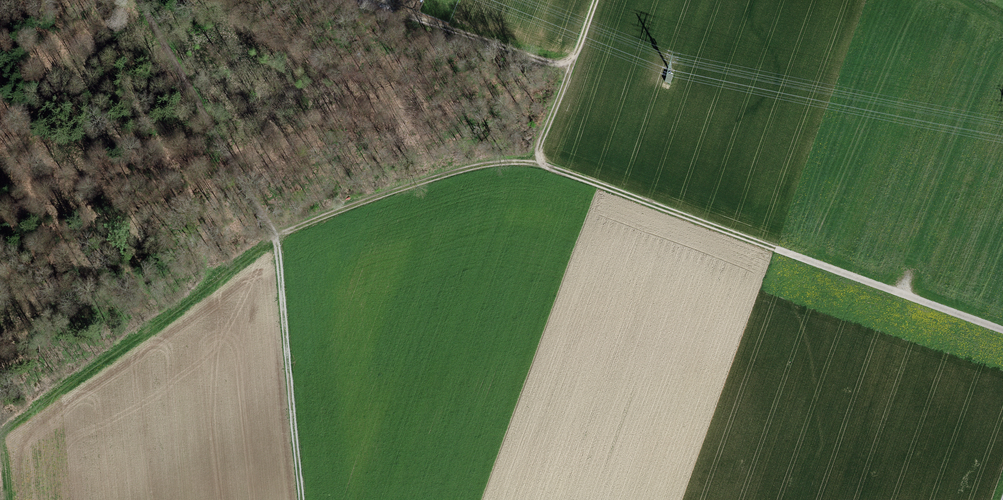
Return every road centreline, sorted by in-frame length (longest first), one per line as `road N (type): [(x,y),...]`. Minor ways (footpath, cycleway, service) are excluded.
road 1 (track): [(1002,333),(529,156),(275,234)]
road 2 (track): [(302,499),(275,234),(138,0)]
road 3 (track): [(0,424),(275,234)]
road 4 (track): [(363,0),(571,60),(594,0)]

